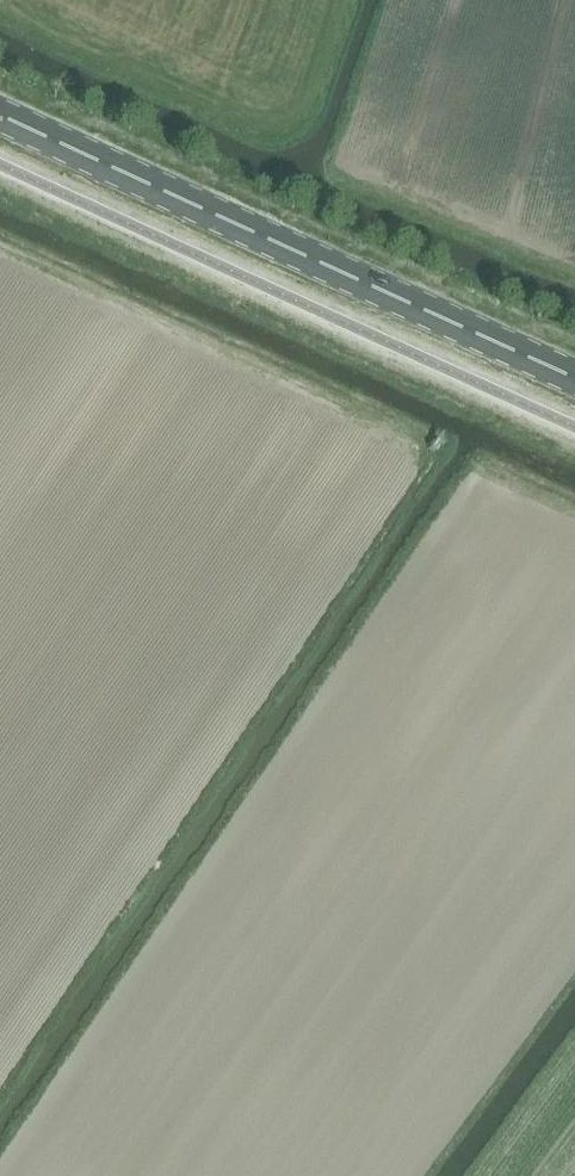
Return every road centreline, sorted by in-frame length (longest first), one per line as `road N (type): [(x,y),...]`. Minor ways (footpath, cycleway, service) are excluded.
road 1 (primary): [(574,378),(0,116)]

